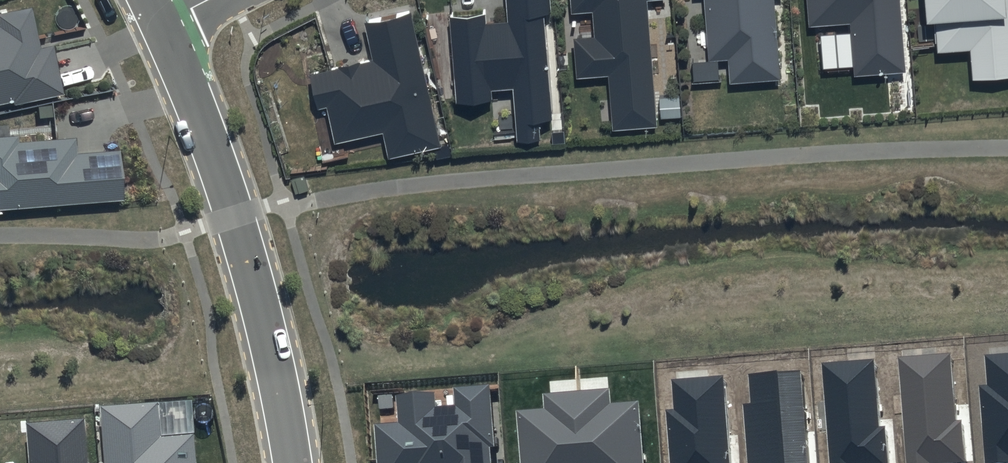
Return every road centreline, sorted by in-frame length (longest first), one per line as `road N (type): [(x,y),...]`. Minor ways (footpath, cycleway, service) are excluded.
road 1 (tertiary): [(162,24),(235,215),(292,462)]

